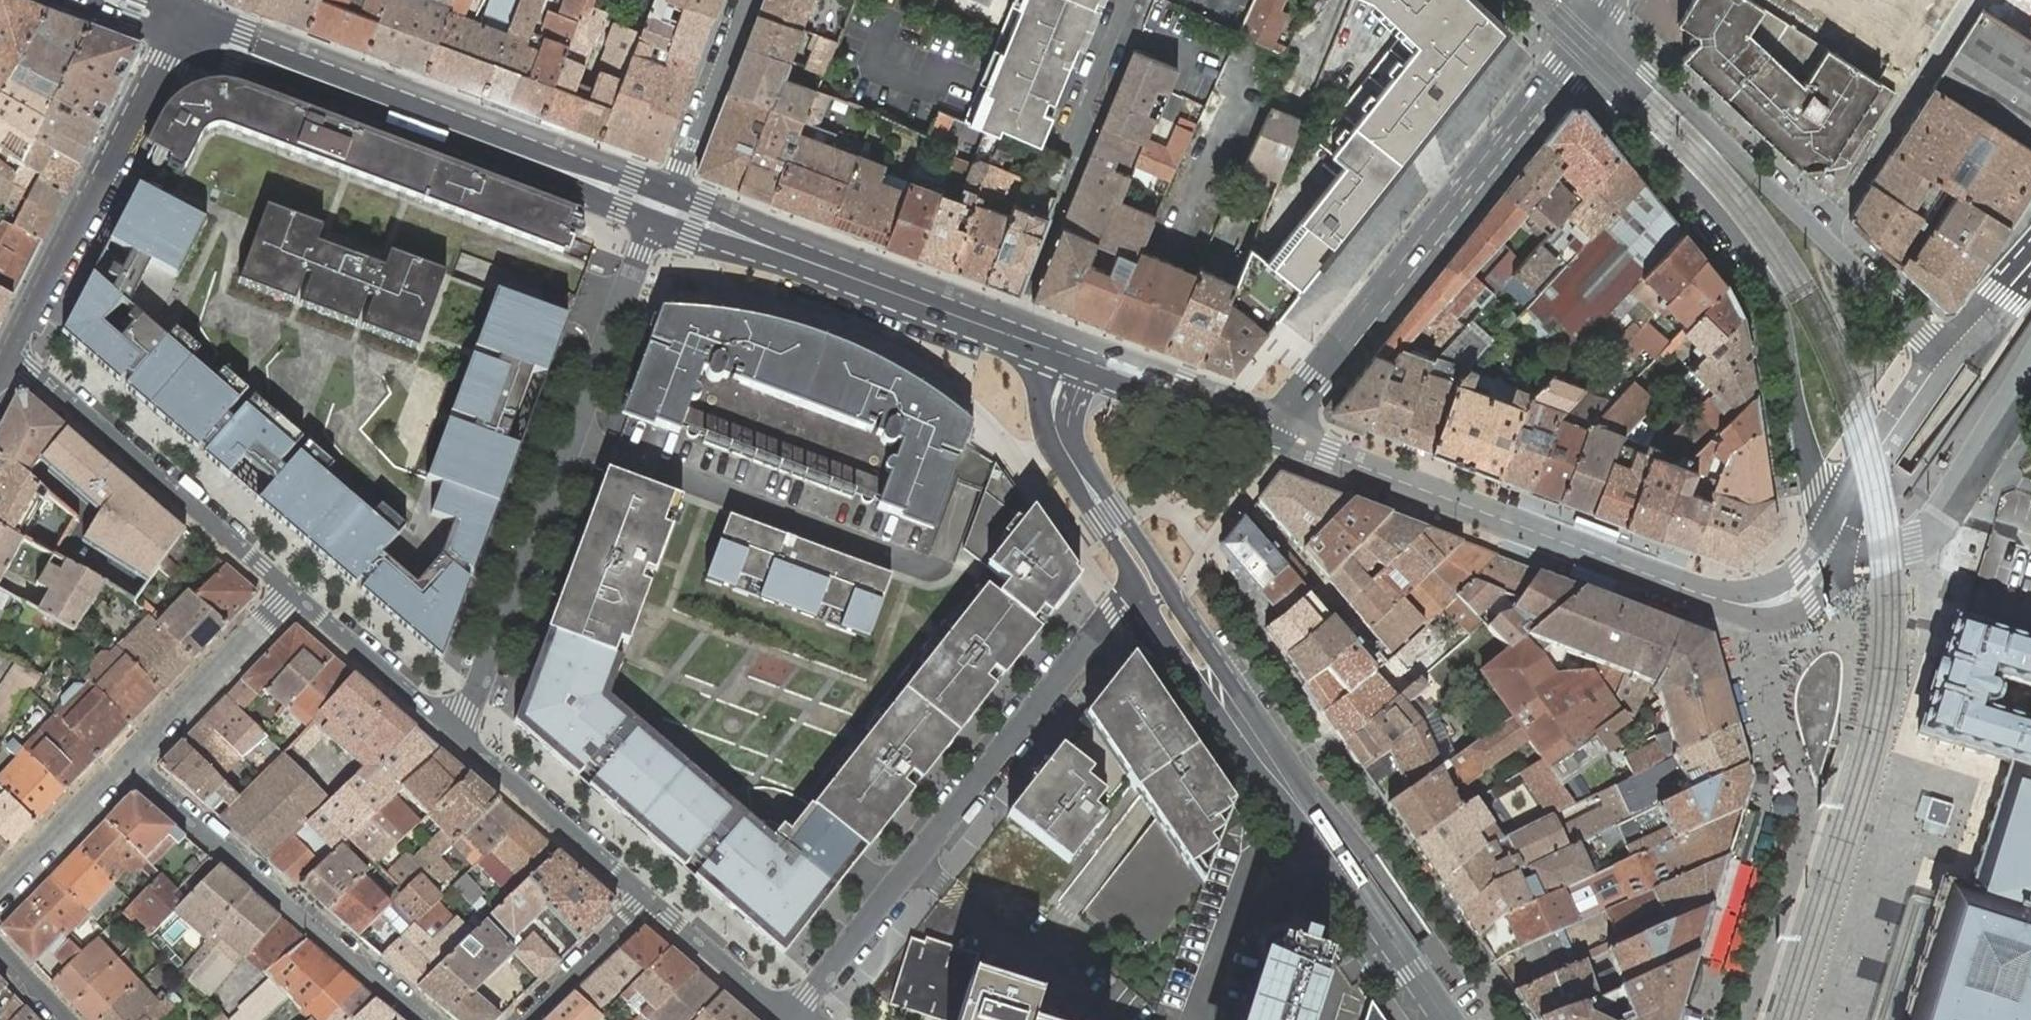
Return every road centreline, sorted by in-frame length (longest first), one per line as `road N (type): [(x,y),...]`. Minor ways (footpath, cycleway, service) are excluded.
road 1 (residential): [(2030,262),(1947,353),(1597,22)]
road 2 (residential): [(1569,62),(1687,179),(1778,301),(1810,495),(1833,545)]
road 3 (residential): [(449,729),(477,689),(651,221)]
road 4 (residential): [(792,1019),(1110,613),(1138,599)]
road 5 (residential): [(1287,432),(1700,594),(1758,605)]
road 6 (secondary): [(1335,866),(1281,753),(1103,490),(1081,476)]
road 7 (secondary): [(1287,432),(1316,381),(1569,62)]
road 8 (secondary): [(179,28),(565,172)]
road 9 (residential): [(121,764),(420,1019)]
road 10 (tertiary): [(179,28),(5,363)]
road 11 (residential): [(5,363),(30,375),(291,592)]
road 12 (secondary): [(1138,599),(1187,677),(1335,866)]
road 13 (secondary): [(761,245),(1071,356)]
road 14 (unclassified): [(1833,545),(1867,558),(1913,546),(2030,370)]
road 15 (unknown): [(1970,0),(1818,232)]
road 16 (residential): [(449,729),(651,900)]
road 17 (residential): [(291,592),(121,764)]
road 18 (secondary): [(1071,356),(1103,379),(1240,430),(1287,432)]
road 19 (residential): [(291,592),(449,729)]
road 20 (residential): [(672,191),(747,0)]
road 21 (residential): [(651,900),(792,1019)]
road 22 (secondary): [(1438,1019),(1335,866)]
road 23 (residential): [(121,764),(0,891)]
road 24 (residential): [(651,900),(527,1019)]
road 25 (residential): [(1079,159),(1084,105),(1127,0)]
road 26 (secondary): [(1081,476),(1085,504),(1126,564),(1138,599)]
road 27 (secondary): [(1081,476),(1054,418),(1071,356)]

